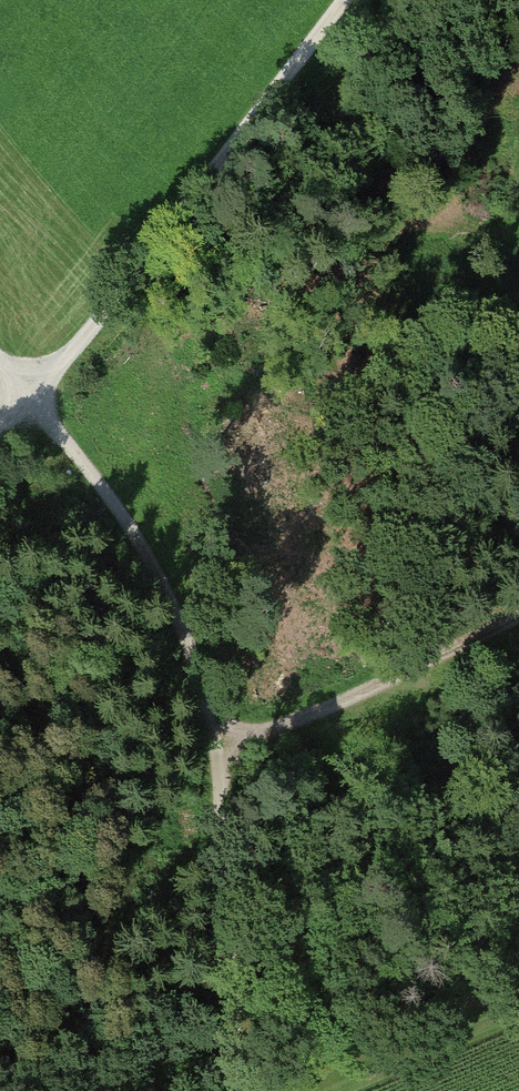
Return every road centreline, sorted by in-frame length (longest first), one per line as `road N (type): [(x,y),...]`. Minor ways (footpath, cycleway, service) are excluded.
road 1 (track): [(237,1090),(198,695),(85,470),(0,362)]
road 2 (track): [(0,433),(347,0)]
road 3 (track): [(207,748),(353,705),(518,613)]

